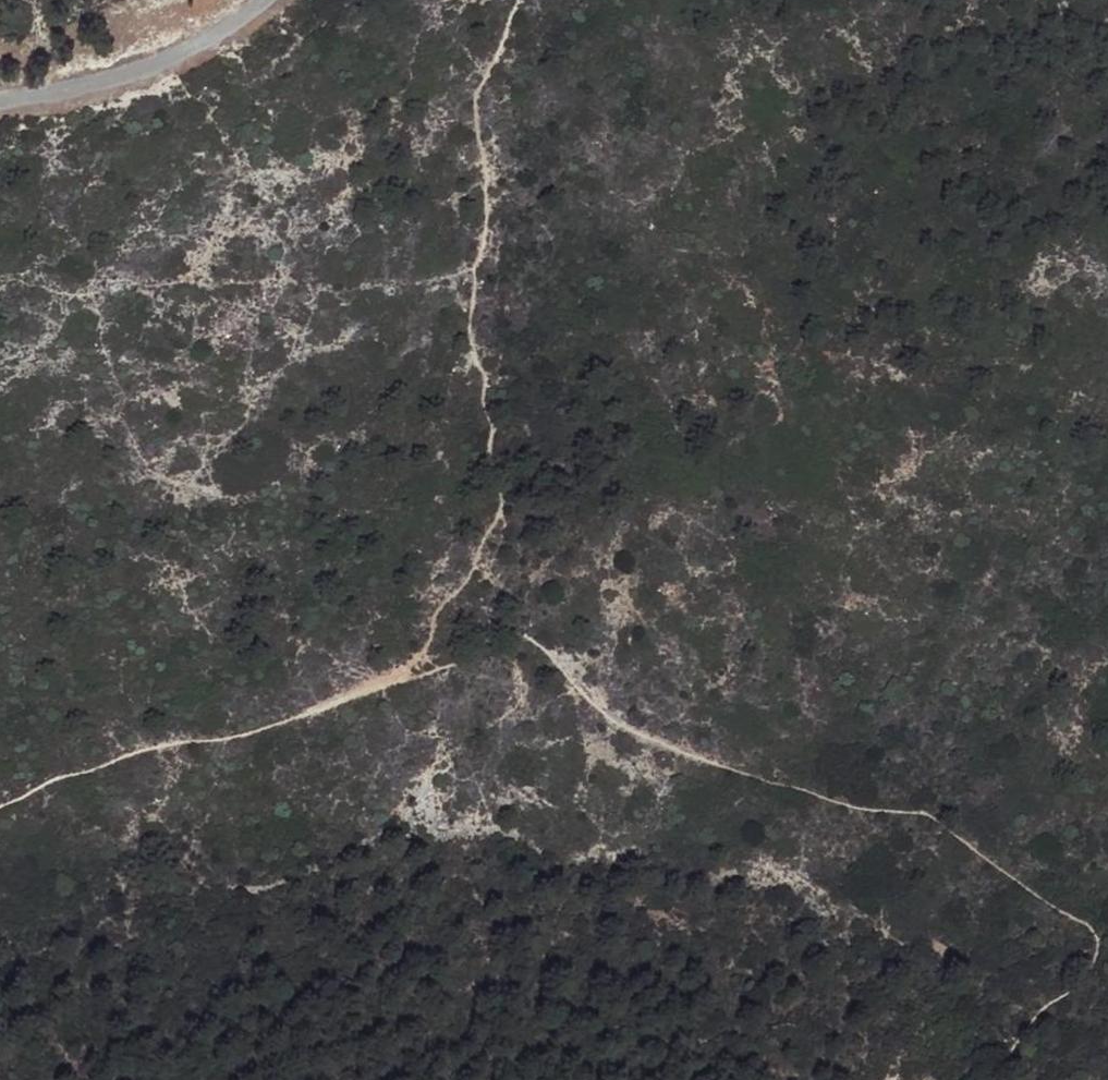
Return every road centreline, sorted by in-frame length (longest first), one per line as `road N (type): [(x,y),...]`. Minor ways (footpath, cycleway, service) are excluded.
road 1 (unclassified): [(0,101),(171,63),(236,30),(269,0)]

